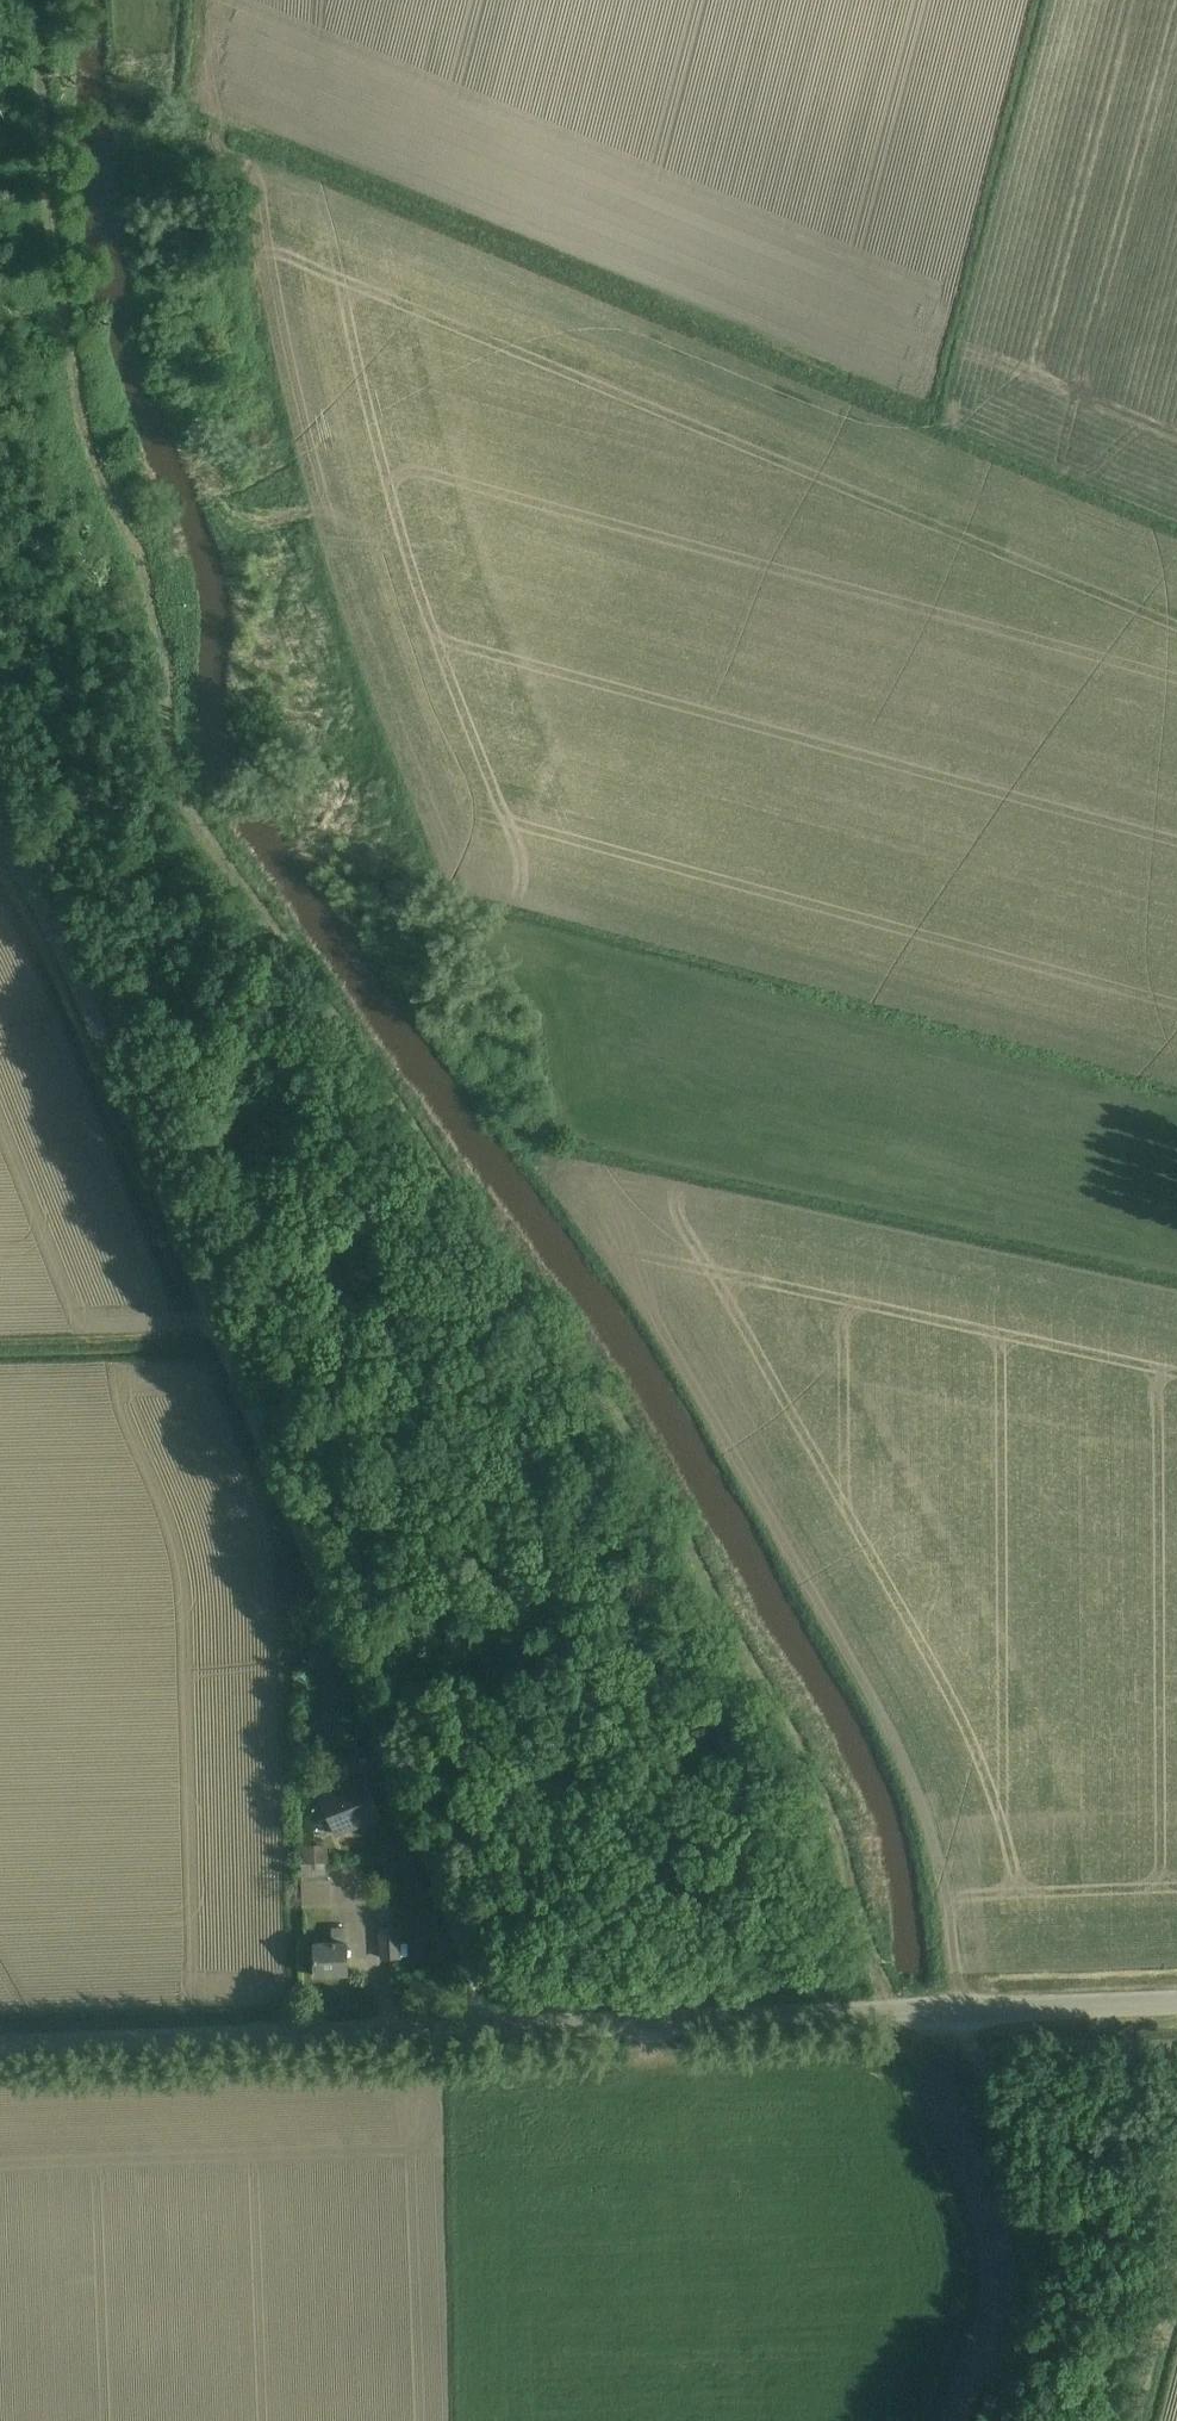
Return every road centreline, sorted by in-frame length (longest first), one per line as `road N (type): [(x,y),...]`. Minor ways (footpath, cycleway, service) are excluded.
road 1 (unclassified): [(497,2026),(108,1055),(0,835)]
road 2 (unclassified): [(497,2026),(1176,2002)]
road 3 (unclassified): [(0,2047),(497,2026)]

